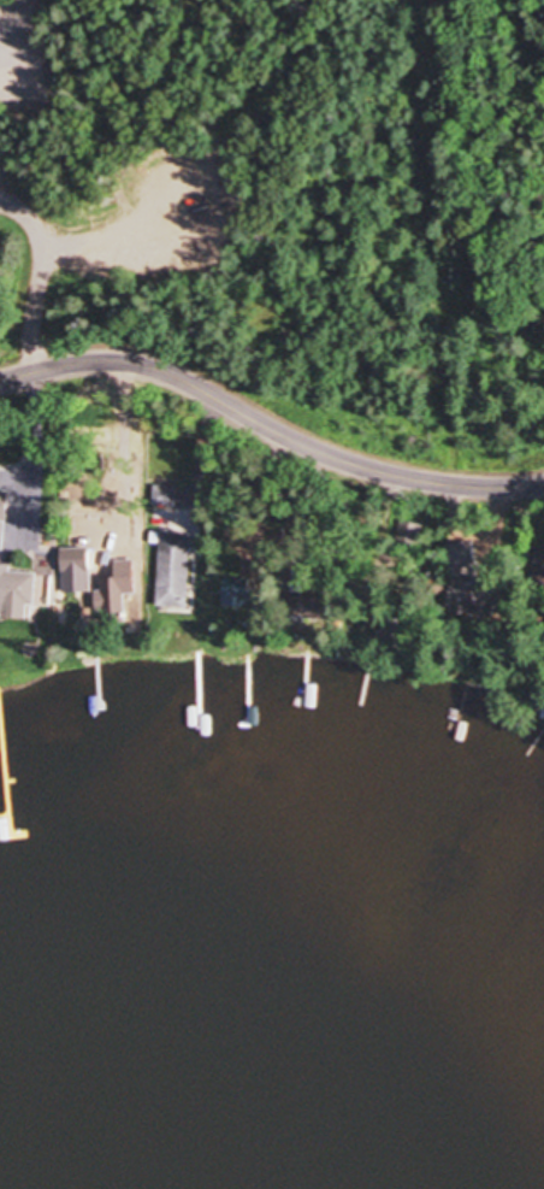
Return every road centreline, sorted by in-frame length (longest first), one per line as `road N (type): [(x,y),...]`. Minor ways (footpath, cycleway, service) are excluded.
road 1 (tertiary): [(543,486),(483,490),(372,473),(261,425),(201,385),(123,360),(0,382)]
road 2 (residential): [(461,488),(413,0)]

